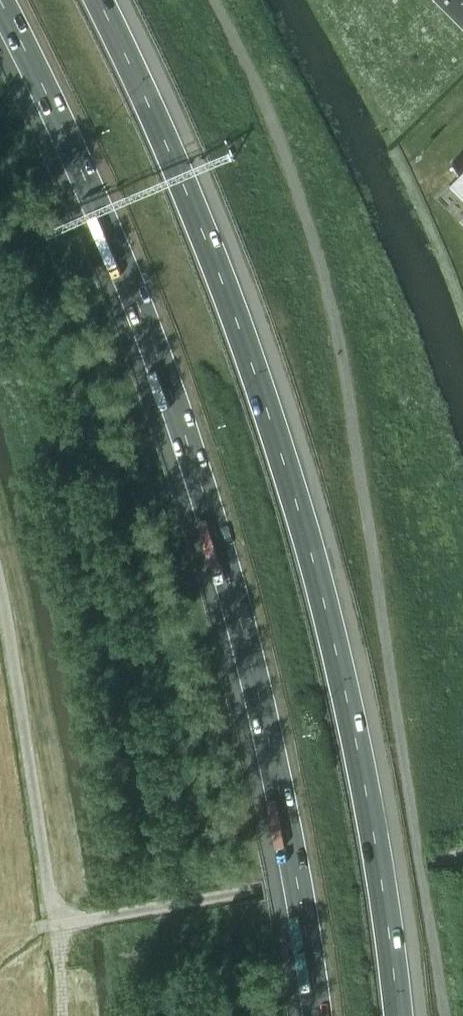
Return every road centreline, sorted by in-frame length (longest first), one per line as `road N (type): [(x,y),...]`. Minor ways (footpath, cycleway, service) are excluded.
road 1 (motorway): [(399,1015),(372,813),(326,608),(234,305),(98,0)]
road 2 (motorway): [(0,7),(148,329),(240,616),(286,811),(318,1015)]
road 3 (track): [(54,924),(462,853)]
road 4 (track): [(54,924),(0,582)]

